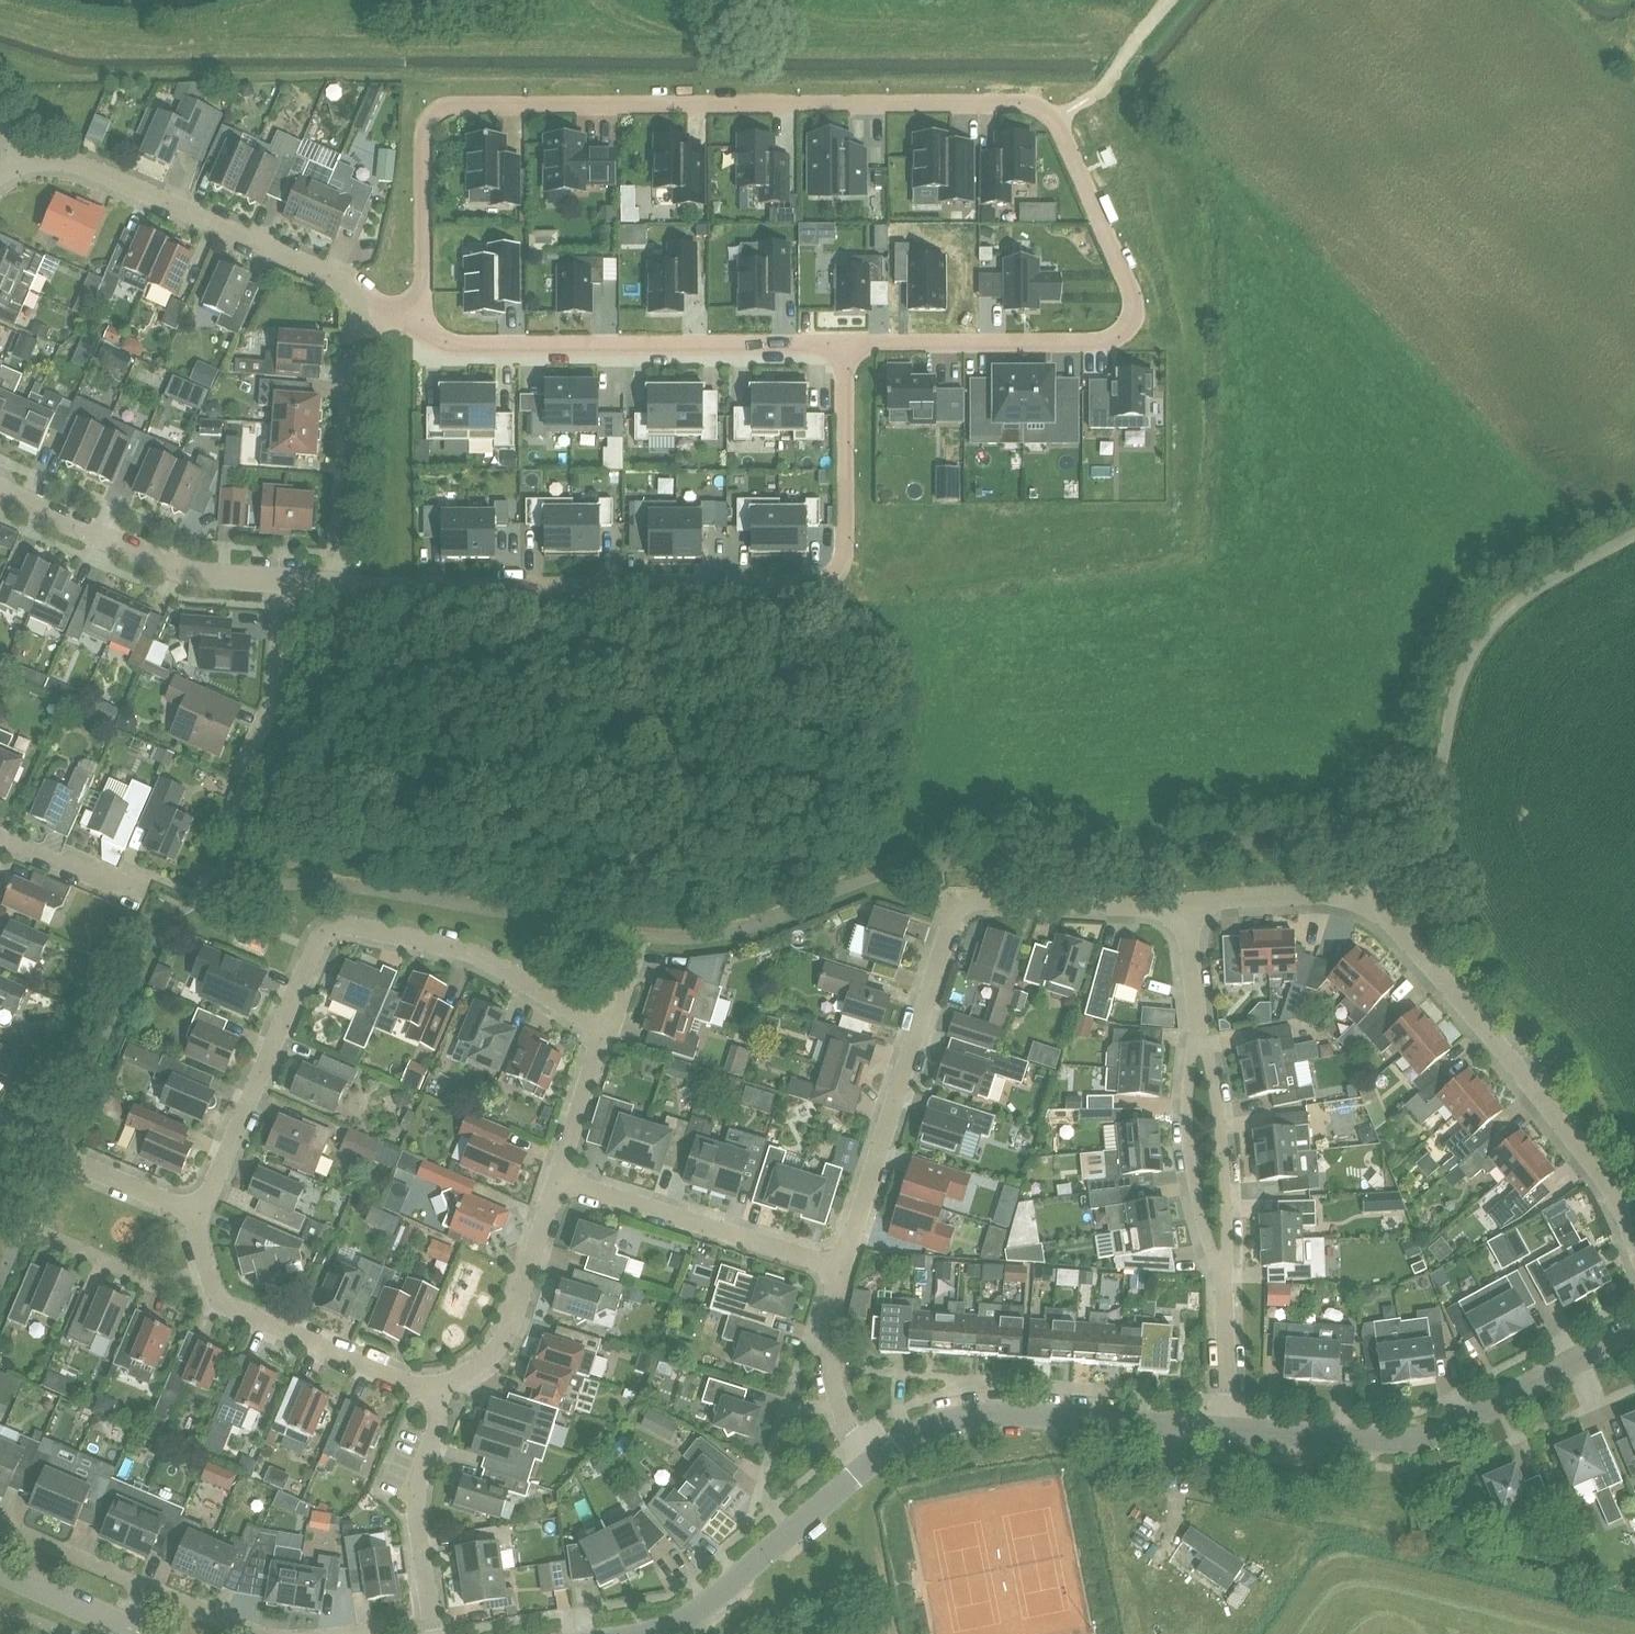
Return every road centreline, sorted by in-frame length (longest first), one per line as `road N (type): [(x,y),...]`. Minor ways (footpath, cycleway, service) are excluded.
road 1 (residential): [(422,309),(426,132),(460,108),(1016,104),(1051,118),(1131,294),(1123,329),(1101,339),(843,341)]
road 2 (residential): [(344,587),(810,587),(833,578),(845,555),(843,341)]
road 3 (residential): [(198,1213),(312,956),(332,931),(356,927),(473,956),(586,1014),(595,1031)]
road 4 (unclassified): [(1634,533),(1529,592),(1489,626),(1456,688),(1434,787),(1412,817),(1385,829),(1362,896)]
road 5 (residential): [(1634,1243),(1585,1150),(1398,923),(1362,896)]
road 6 (residential): [(843,341),(448,344),(422,309)]
road 7 (residential): [(1229,1430),(1398,1442),(1432,1436),(1634,1326)]
road 8 (residential): [(359,321),(353,292),(334,275),(97,170),(15,169)]
road 9 (residential): [(842,1263),(956,907)]
road 10 (residential): [(875,1458),(935,1426),(976,1415),(1229,1430)]
road 11 (residential): [(284,585),(176,569),(0,494)]
road 12 (residential): [(842,1263),(557,1177)]
road 13 (residential): [(643,1633),(692,1615),(875,1458)]
road 14 (residential): [(435,1387),(415,1387),(224,1305),(207,1269)]
road 15 (residential): [(344,587),(359,321)]
road 16 (residential): [(1223,1278),(1201,1238),(1186,1153),(1195,1027)]
road 17 (residential): [(1223,1278),(1225,1153),(1211,1059),(1195,1027)]
road 18 (residential): [(557,1177),(507,1331),(485,1359),(435,1387)]
road 19 (residential): [(434,1633),(417,1510),(437,1425),(435,1387)]
road 20 (residential): [(1184,901),(982,898),(956,907)]
road 21 (residential): [(198,1213),(0,1129)]
road 22 (residential): [(875,1458),(854,1434),(832,1368),(828,1328),(842,1263)]
road 23 (residential): [(251,773),(277,707),(284,585)]
road 24 (residential): [(1362,896),(1184,901)]
road 25 (residential): [(207,1269),(158,1283),(42,1234)]
road 26 (residential): [(145,1585),(0,1523)]
road 27 (residential): [(1229,1430),(1223,1278)]
road 28 (residential): [(595,1031),(557,1177)]
road 29 (residential): [(136,893),(70,863),(0,847)]
road 30 (residential): [(0,1572),(125,1629)]
road 31 (residential): [(267,1633),(145,1585)]
road 32 (residential): [(1195,1027),(1184,901)]

